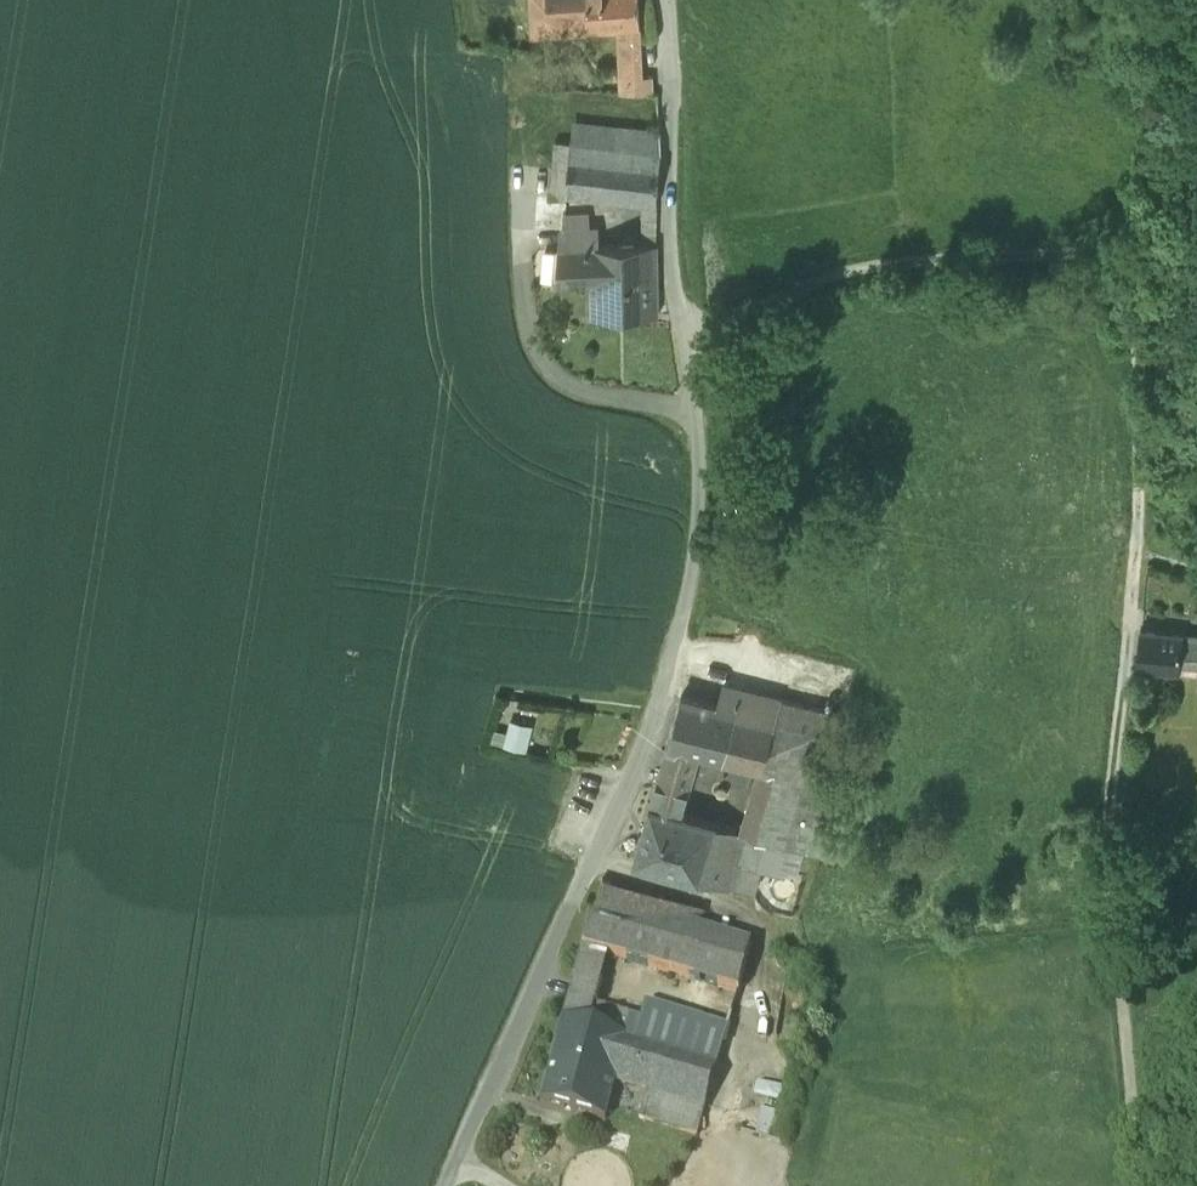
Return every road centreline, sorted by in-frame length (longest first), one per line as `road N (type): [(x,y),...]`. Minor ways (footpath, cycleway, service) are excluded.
road 1 (unclassified): [(680,325),(905,264),(1079,258),(1110,264),(1134,306),(1136,552),(1107,807),(1136,1185)]
road 2 (residential): [(447,1185),(638,759),(667,671),(700,500),(696,403),(680,325)]
road 3 (residential): [(660,0),(680,325)]

